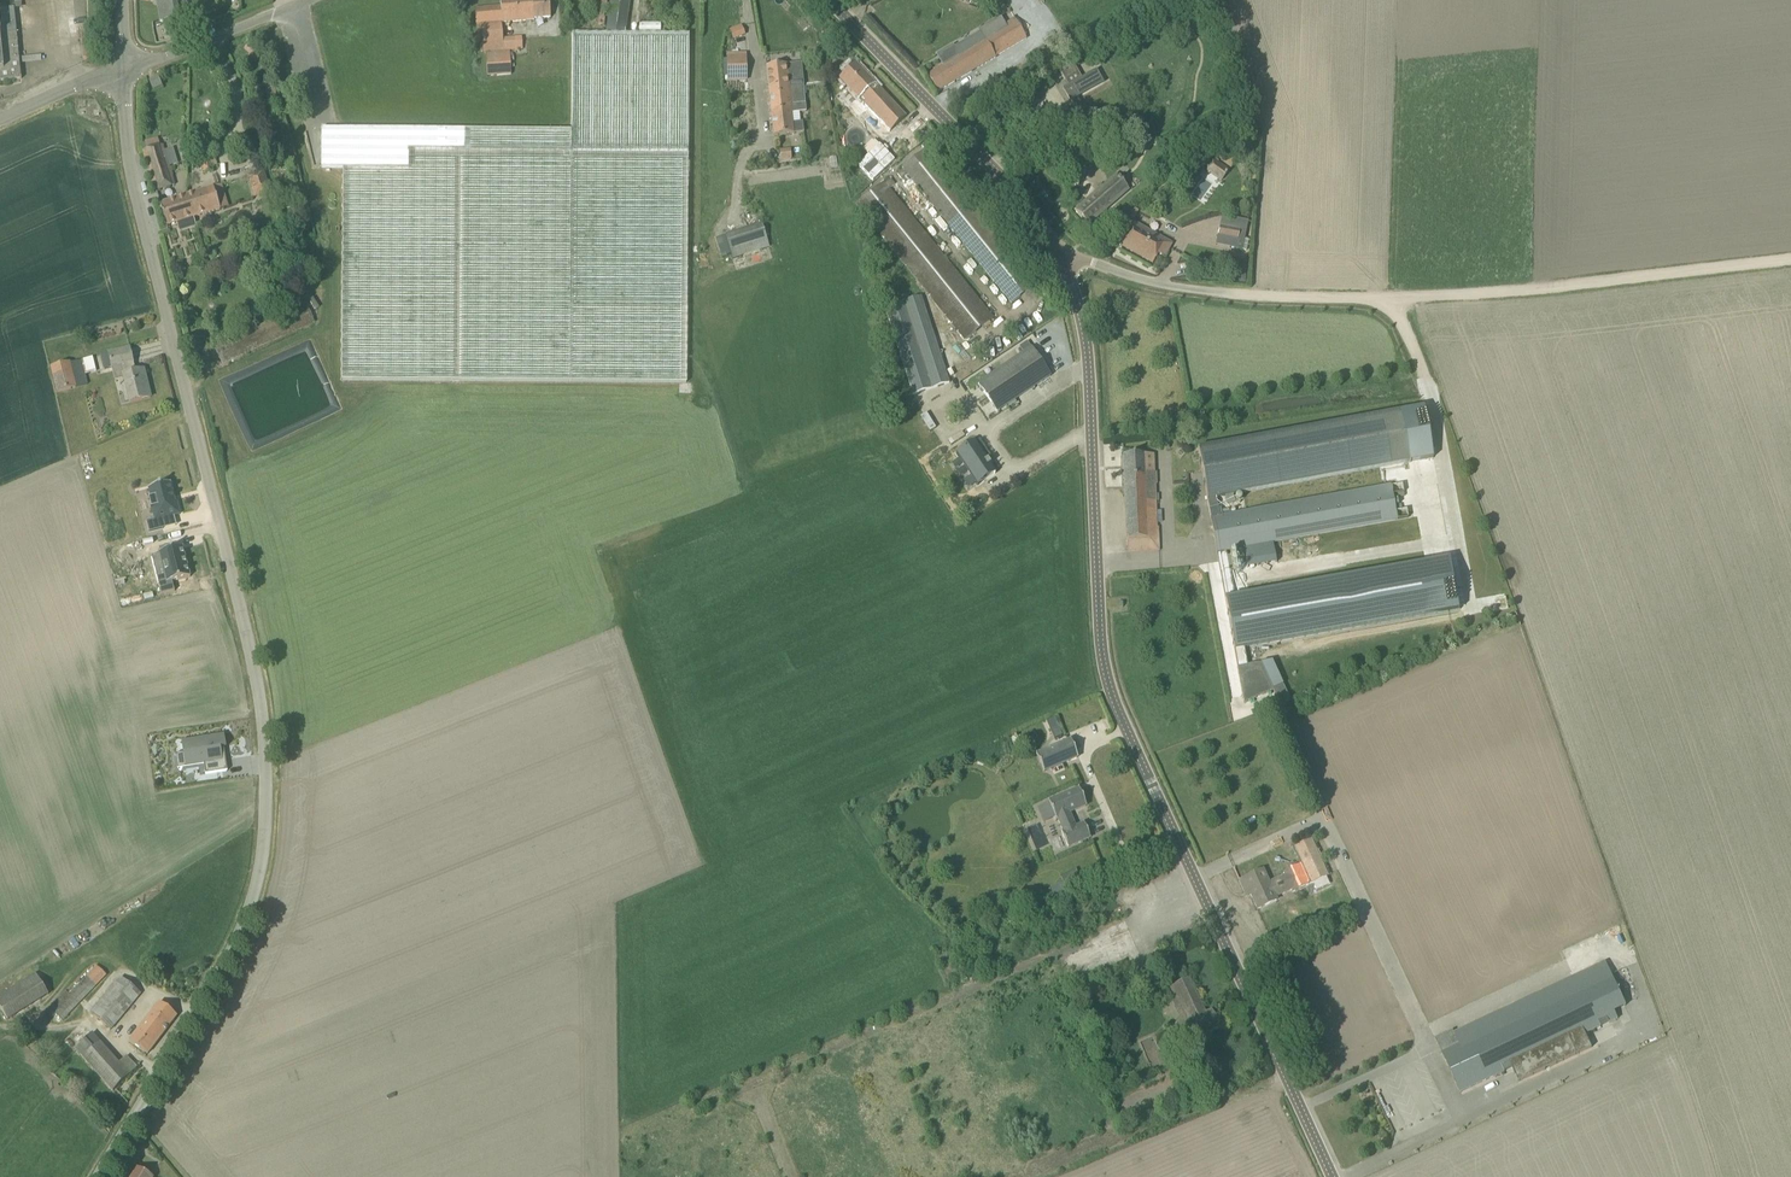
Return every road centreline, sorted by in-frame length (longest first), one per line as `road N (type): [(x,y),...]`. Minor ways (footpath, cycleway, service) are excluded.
road 1 (unclassified): [(103,1176),(253,882),(269,745),(258,667),(133,174),(122,71)]
road 2 (unclassified): [(1330,1176),(1152,805),(1112,700),(1094,604),(1083,325),(1059,255)]
road 3 (track): [(1790,262),(1520,292),(1380,299),(1241,292)]
road 4 (unclassified): [(1059,255),(1026,202),(827,0)]
road 5 (unclassified): [(122,71),(193,50),(310,0)]
road 6 (unclassified): [(1241,292),(1142,280),(1059,255)]
road 7 (unclassified): [(0,119),(122,71)]

